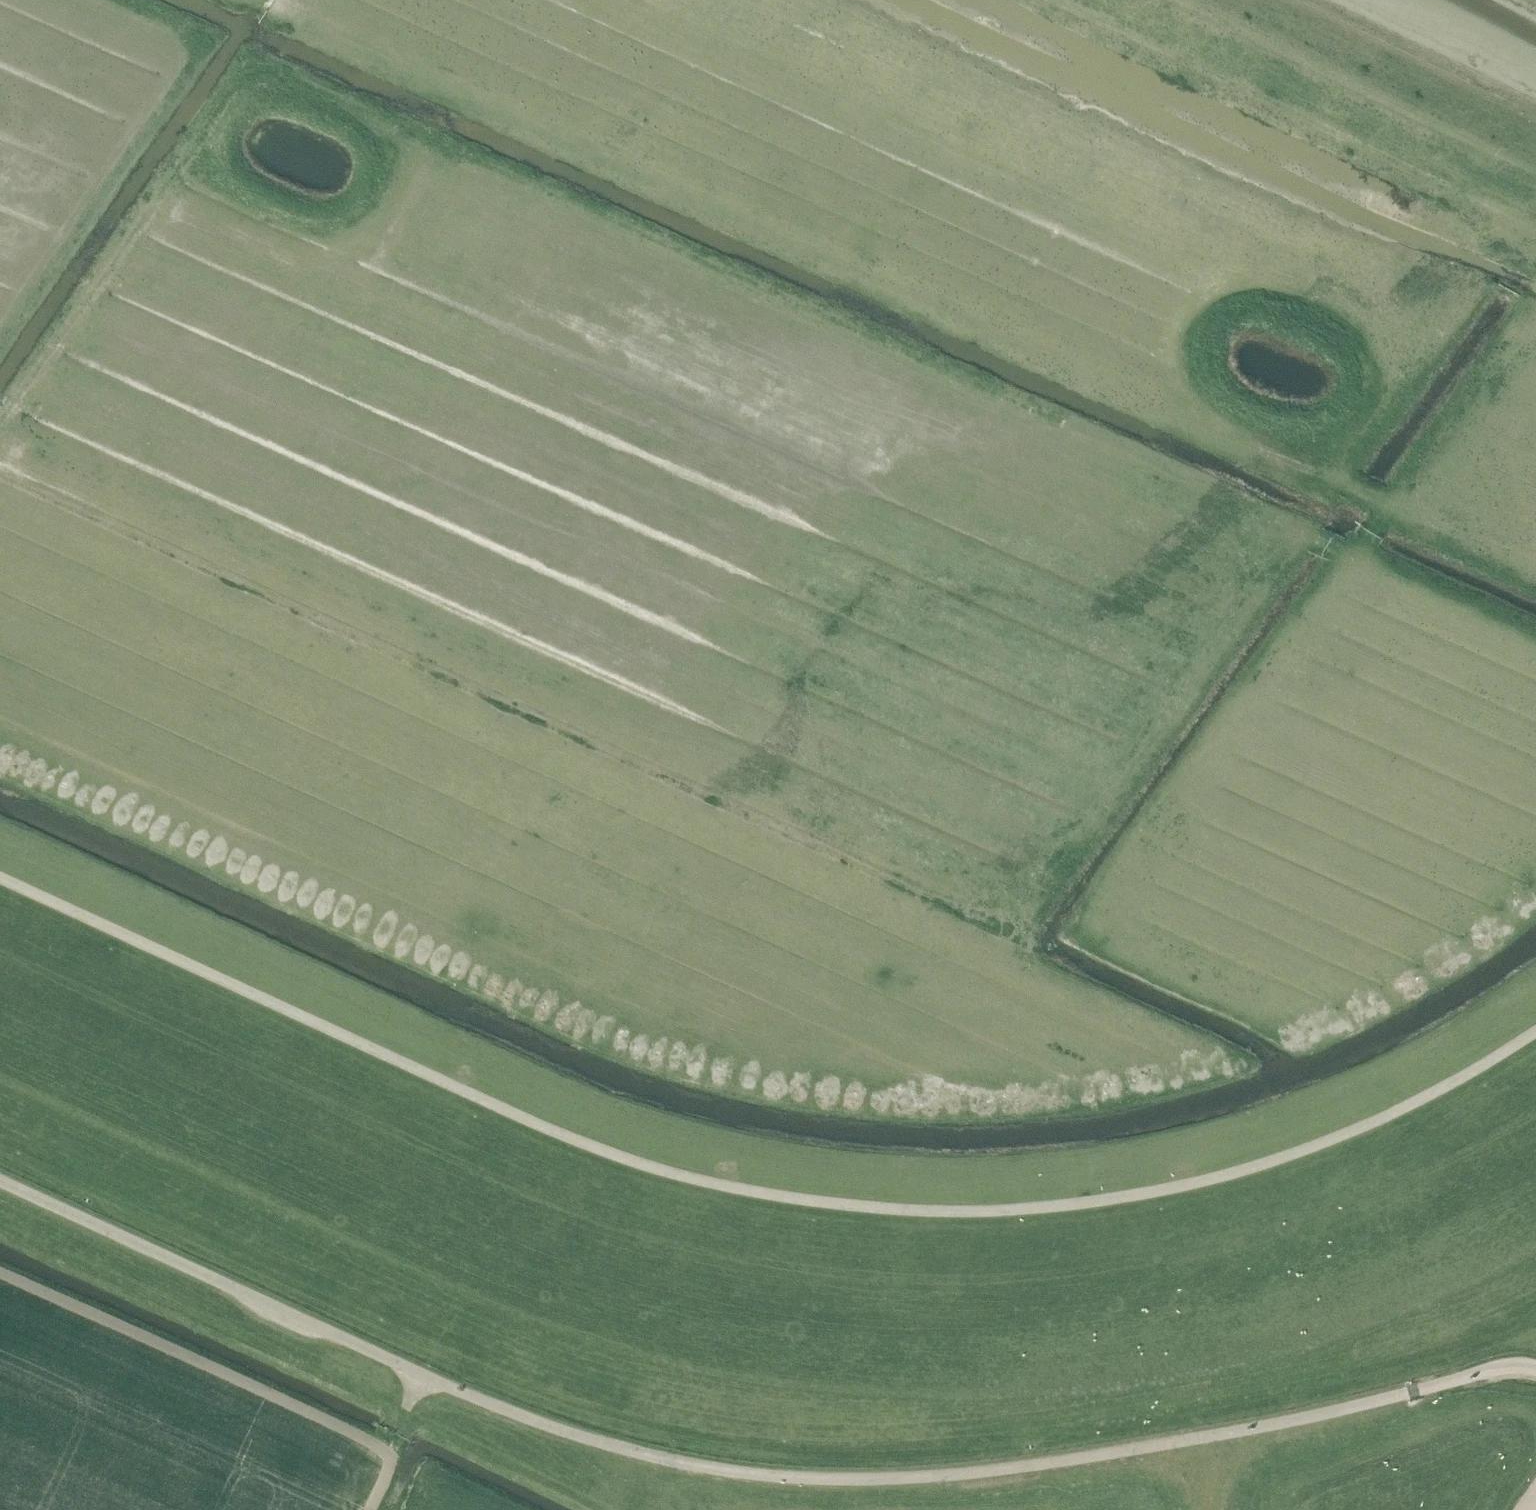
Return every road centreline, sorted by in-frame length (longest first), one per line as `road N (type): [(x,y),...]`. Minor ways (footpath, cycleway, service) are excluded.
road 1 (unclassified): [(0,1182),(546,1429),(704,1468),(893,1478),(1040,1463),(1307,1417),(1504,1364),(1535,1366)]
road 2 (track): [(364,1509),(425,1369)]

